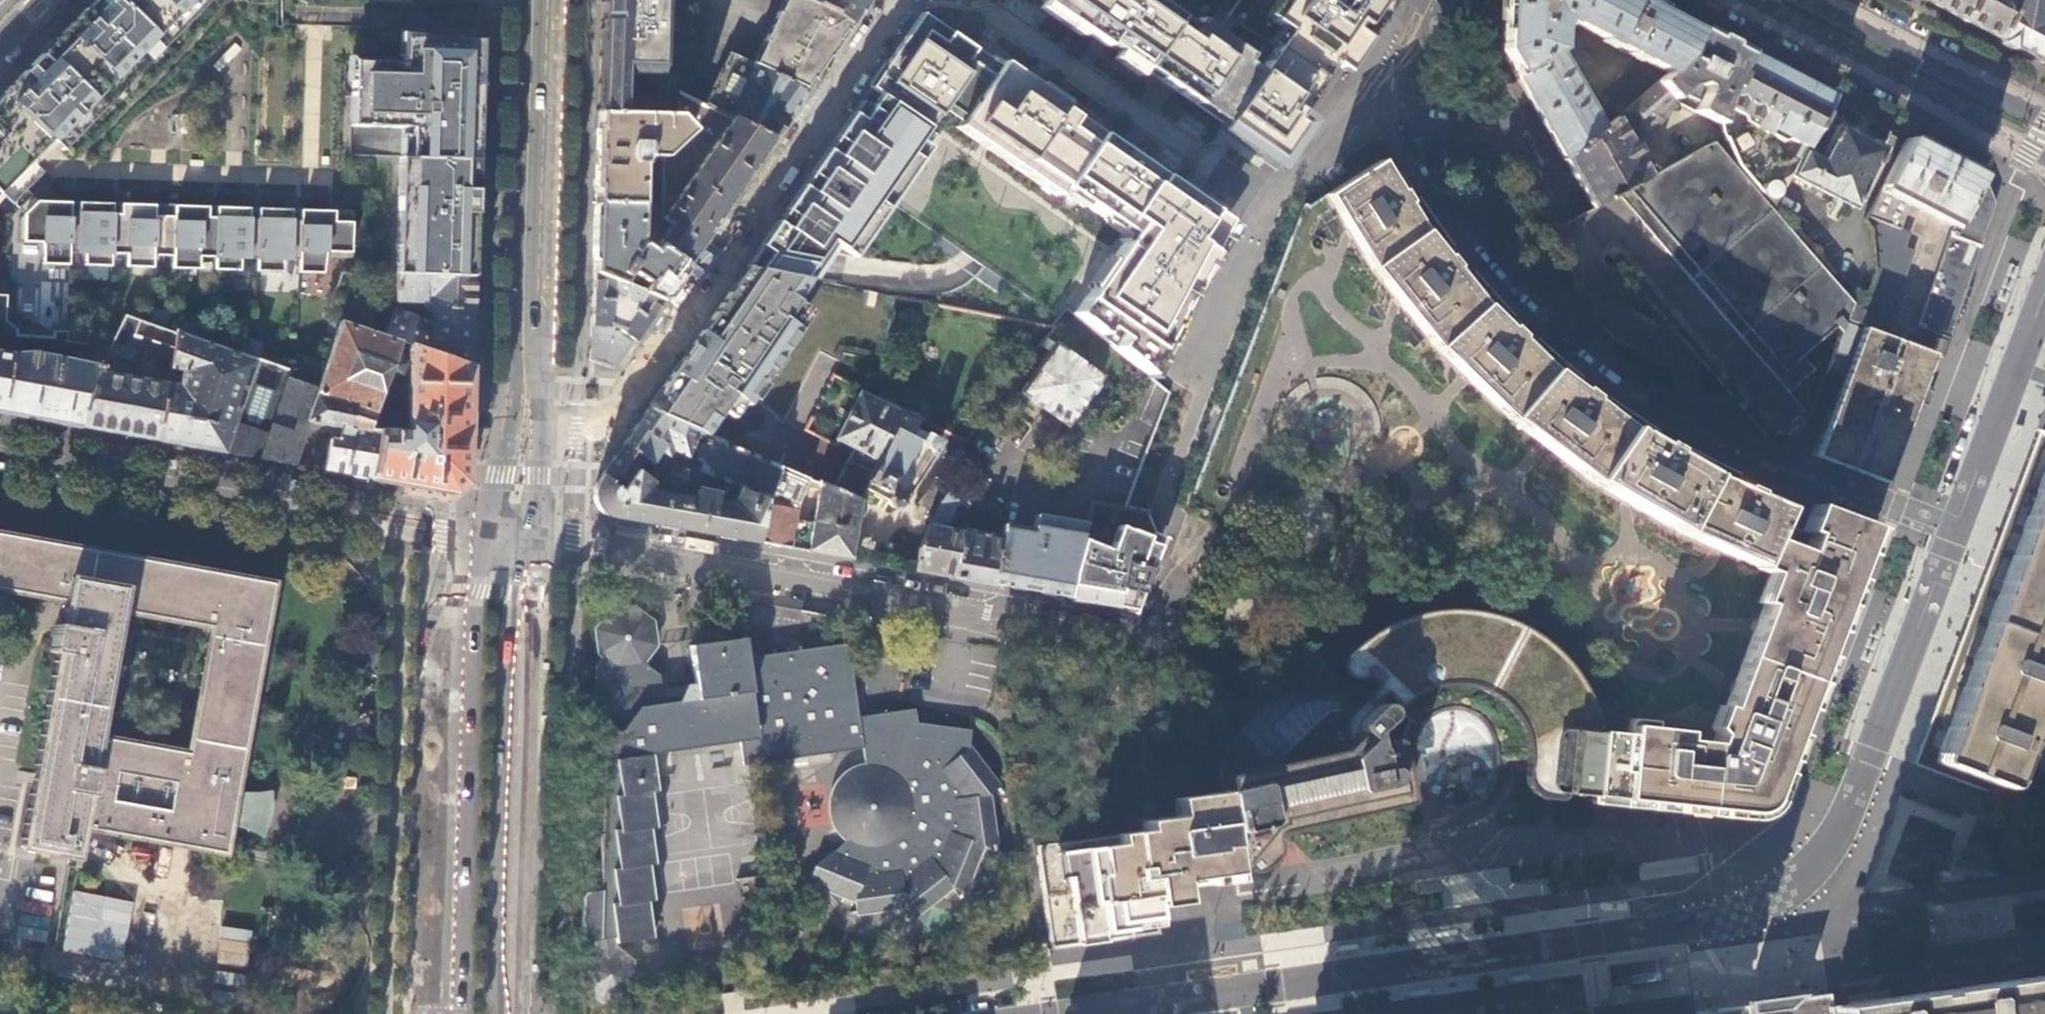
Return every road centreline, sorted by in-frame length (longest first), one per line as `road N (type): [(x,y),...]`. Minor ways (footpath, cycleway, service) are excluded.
road 1 (residential): [(1211,994),(1710,920),(1778,901),(1816,869),(1841,830),(1957,528)]
road 2 (residential): [(1957,528),(1717,429),(1593,350),(1550,310),(1449,196),(1421,137),(1410,89),(1447,0)]
road 3 (residential): [(534,539),(1135,647)]
road 4 (residential): [(897,0),(825,101),(808,144),(618,414),(530,415)]
road 5 (tertiary): [(0,449),(439,536),(501,537)]
road 6 (primary): [(501,537),(480,594),(454,749),(432,1013)]
road 7 (primary): [(506,1013),(534,539)]
road 8 (primary): [(543,0),(530,415)]
road 9 (primary): [(1744,0),(2044,156)]
road 10 (primary): [(2044,118),(1815,0)]
road 11 (residential): [(1957,528),(2017,369)]
road 12 (residential): [(1135,647),(1190,567),(1227,535)]

